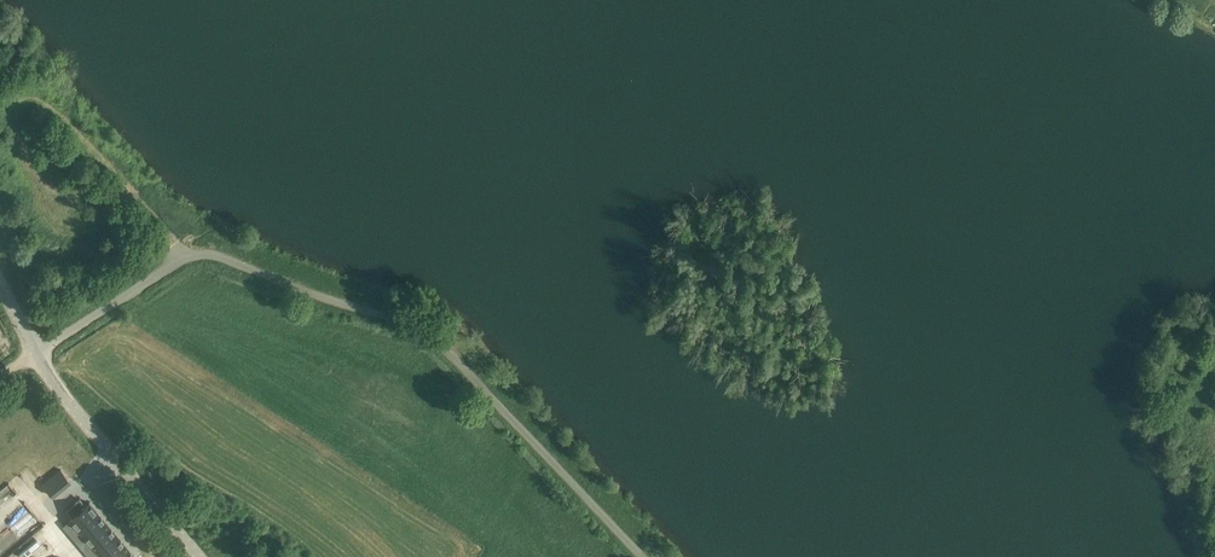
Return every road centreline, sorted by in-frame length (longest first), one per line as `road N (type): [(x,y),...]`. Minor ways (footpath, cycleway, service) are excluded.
road 1 (unclassified): [(641,556),(440,345),(391,318),(236,265),(184,261),(36,353)]
road 2 (tertiary): [(200,556),(36,353)]
road 3 (track): [(184,261),(149,207),(44,101)]

